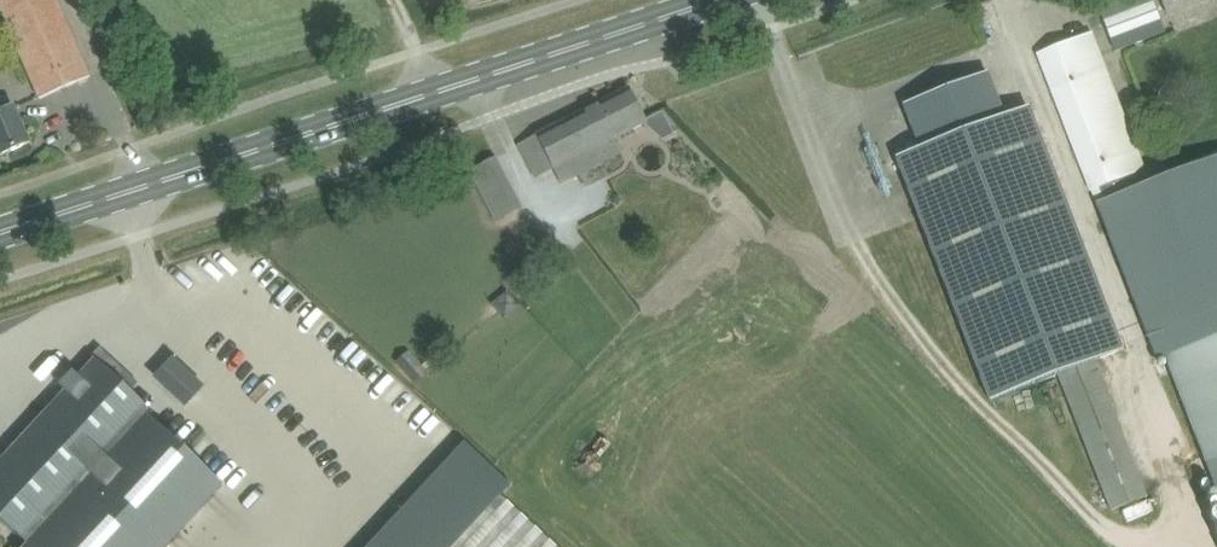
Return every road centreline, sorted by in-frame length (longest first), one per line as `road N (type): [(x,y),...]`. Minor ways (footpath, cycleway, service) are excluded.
road 1 (primary): [(0,230),(709,0)]

